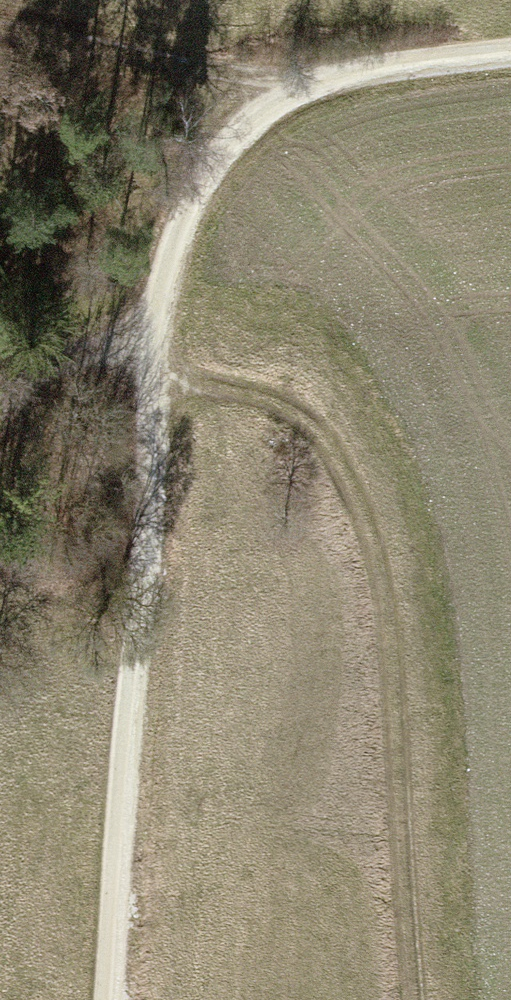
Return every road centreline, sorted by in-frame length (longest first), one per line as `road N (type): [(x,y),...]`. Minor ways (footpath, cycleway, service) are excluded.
road 1 (track): [(510,55),(294,88),(227,144),(181,226),(155,338),(108,999)]
road 2 (track): [(155,338),(194,381),(271,396),(307,420),(346,474),(382,586),(410,999)]
road 3 (track): [(294,88),(0,32)]
road 4 (track): [(155,338),(73,348),(0,422)]

